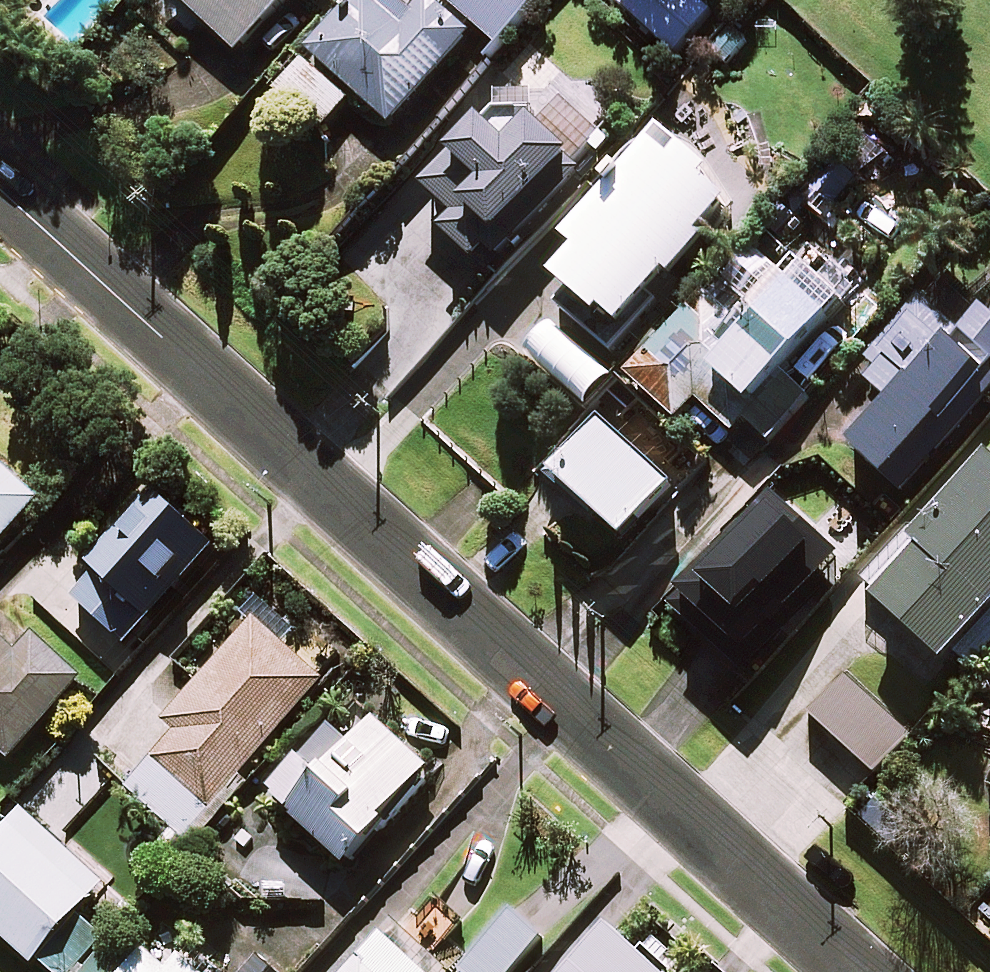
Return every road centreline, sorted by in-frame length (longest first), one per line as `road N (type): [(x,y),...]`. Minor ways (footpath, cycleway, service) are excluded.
road 1 (residential): [(0,190),(859,971)]

